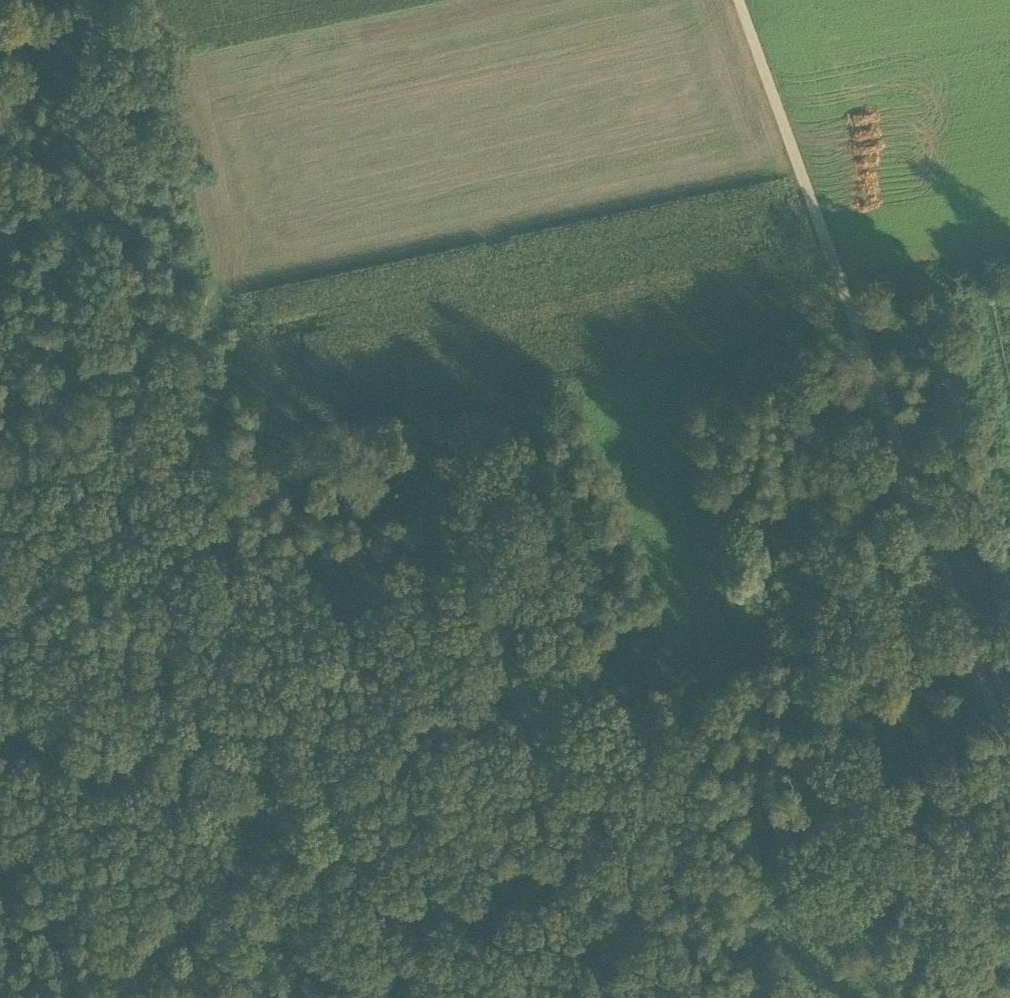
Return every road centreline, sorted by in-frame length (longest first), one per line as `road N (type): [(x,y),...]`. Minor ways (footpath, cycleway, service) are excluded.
road 1 (unclassified): [(1009,756),(738,0)]

